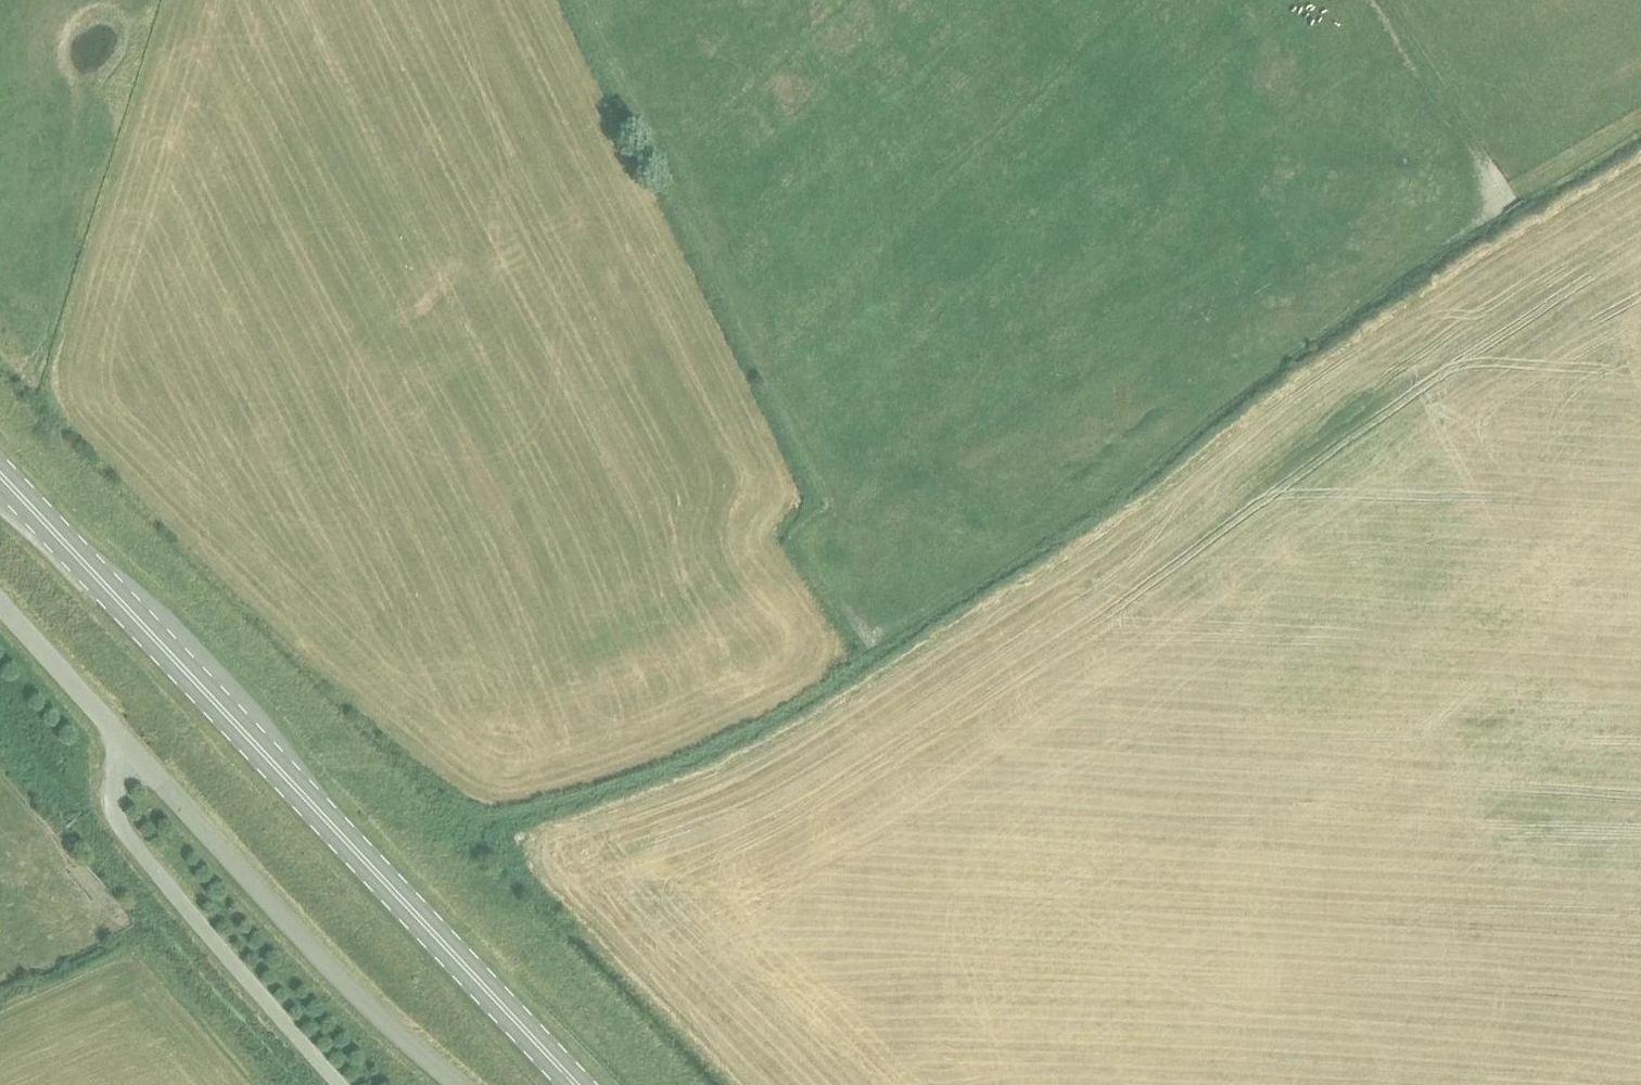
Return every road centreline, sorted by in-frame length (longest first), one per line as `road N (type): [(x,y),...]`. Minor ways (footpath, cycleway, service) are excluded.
road 1 (primary): [(577,1084),(0,475)]
road 2 (unclassified): [(457,1084),(343,980),(125,743)]
road 3 (unclassified): [(125,743),(114,798),(131,841),(340,1084)]
road 4 (unclassified): [(125,743),(0,604)]

